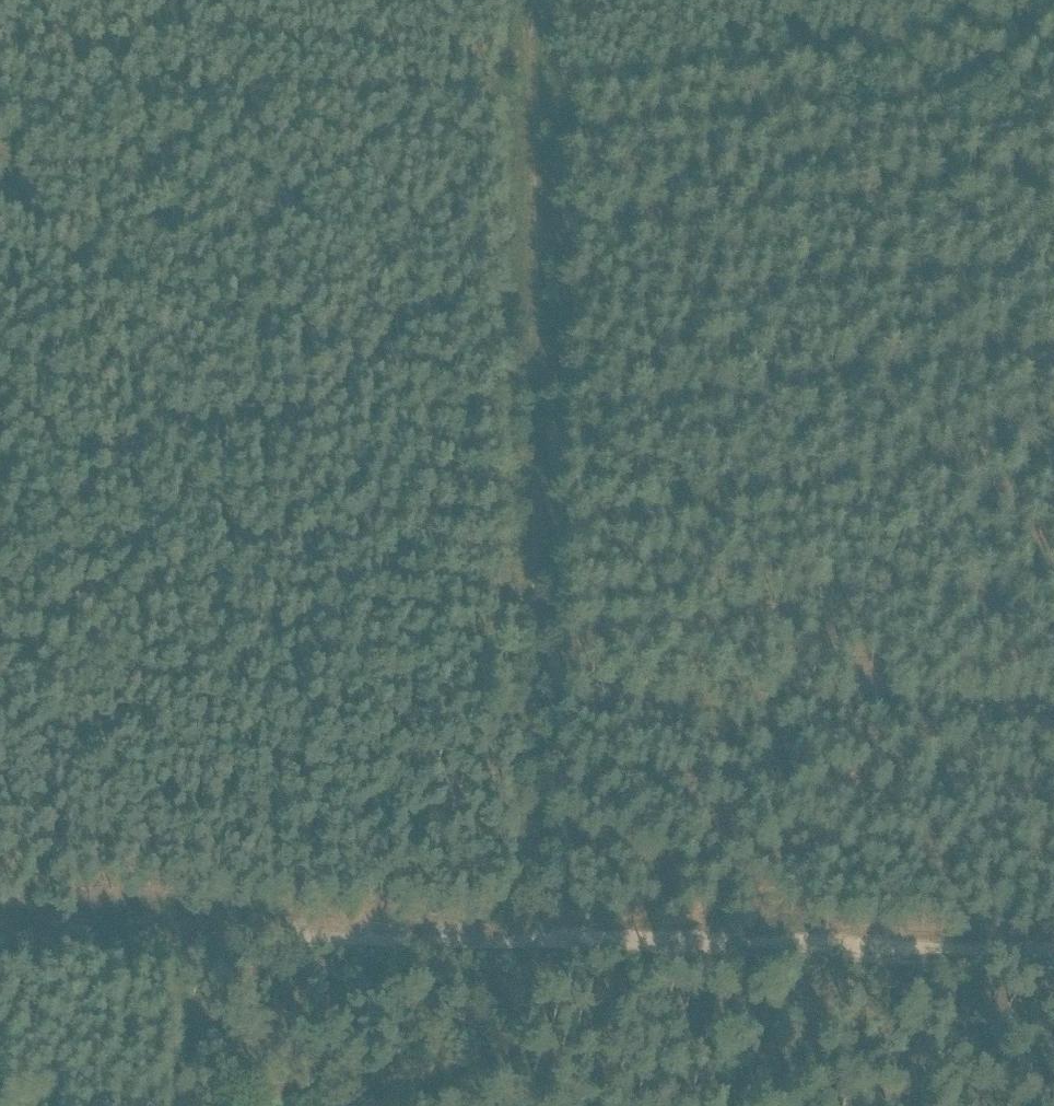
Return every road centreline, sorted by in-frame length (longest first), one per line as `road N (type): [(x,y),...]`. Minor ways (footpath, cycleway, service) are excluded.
road 1 (track): [(1053,22),(534,99),(536,952)]
road 2 (track): [(531,0),(534,99),(0,125)]

